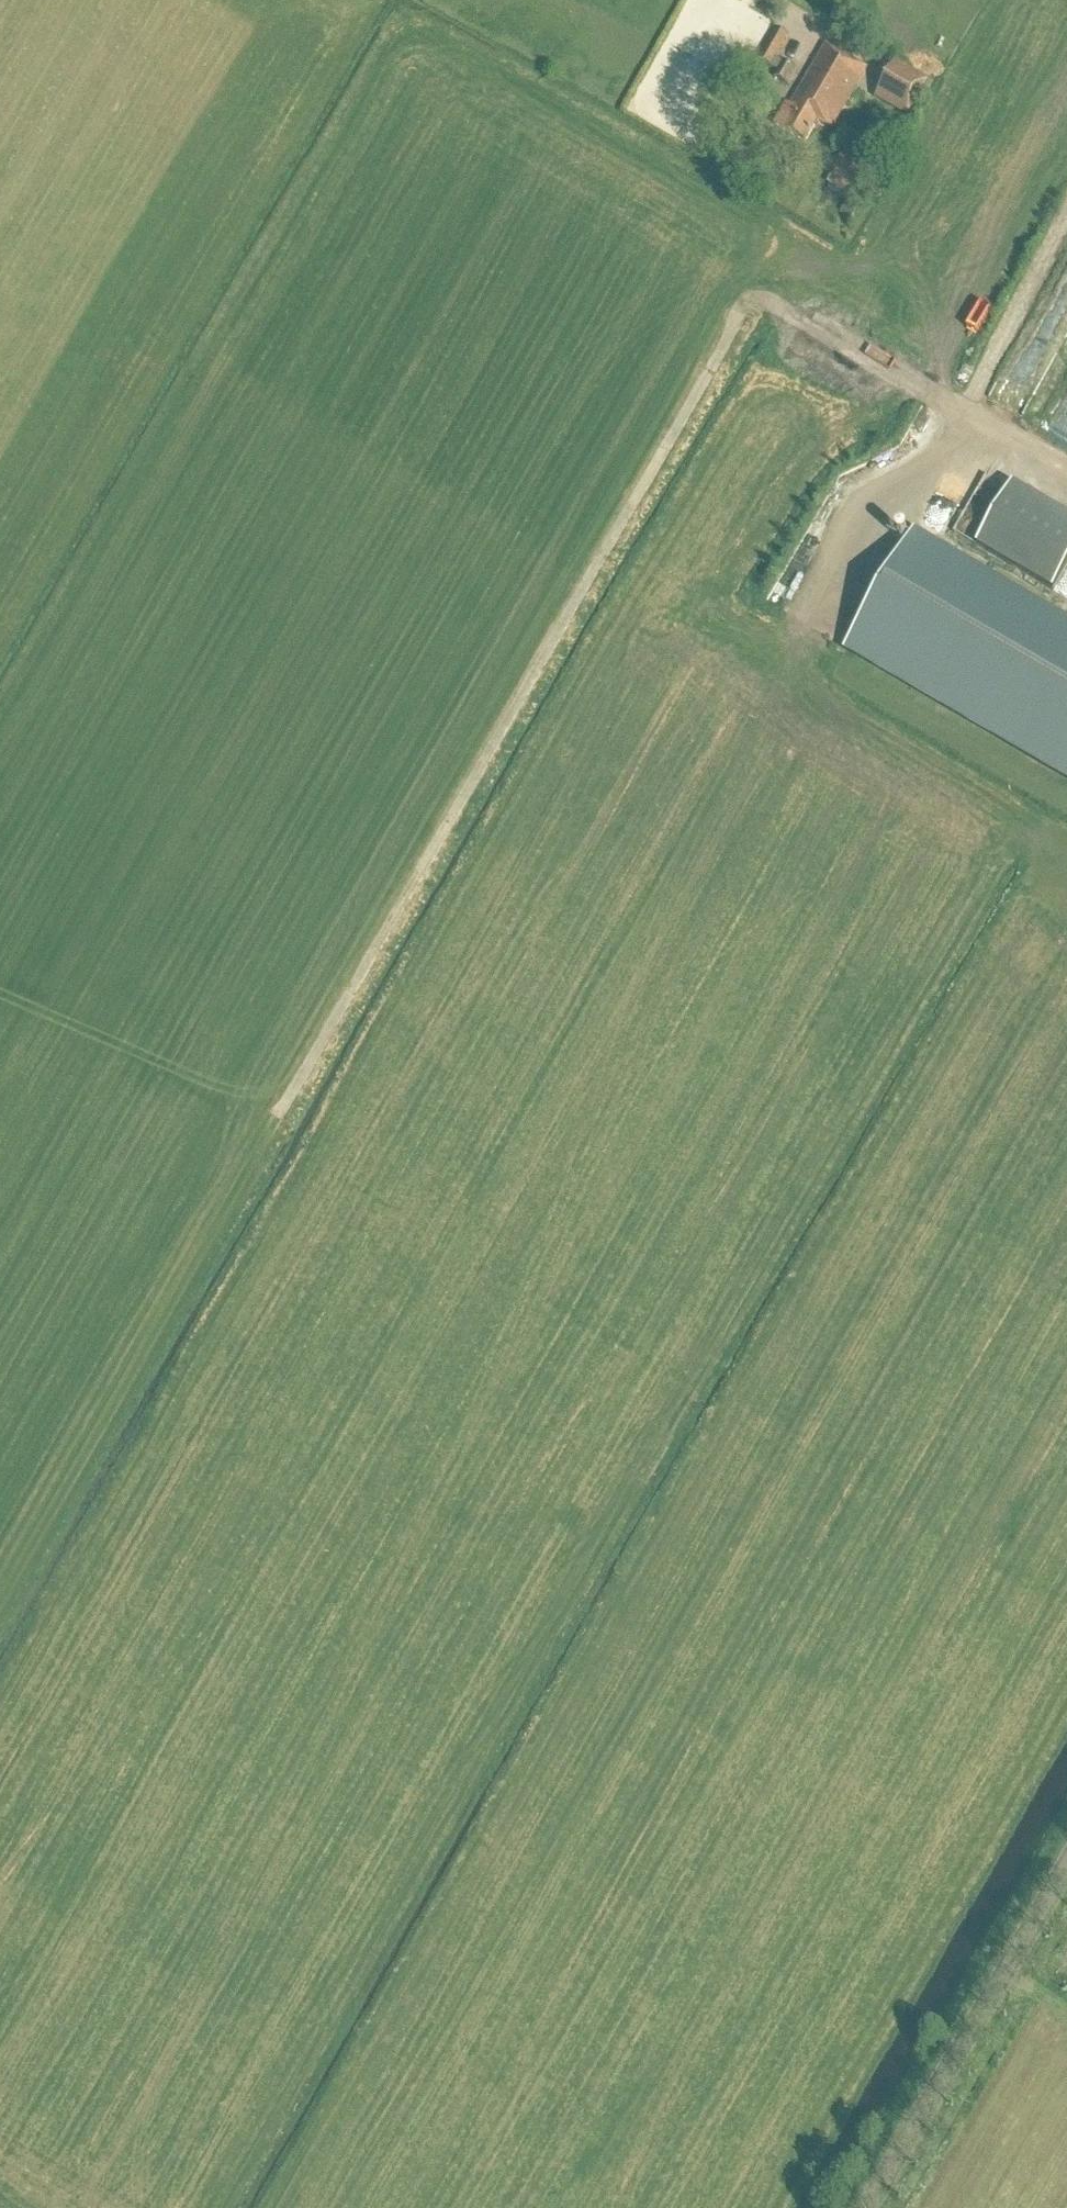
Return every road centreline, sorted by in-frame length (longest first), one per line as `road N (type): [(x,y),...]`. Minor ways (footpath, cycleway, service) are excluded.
road 1 (tertiary): [(869,2207),(1066,1867)]

